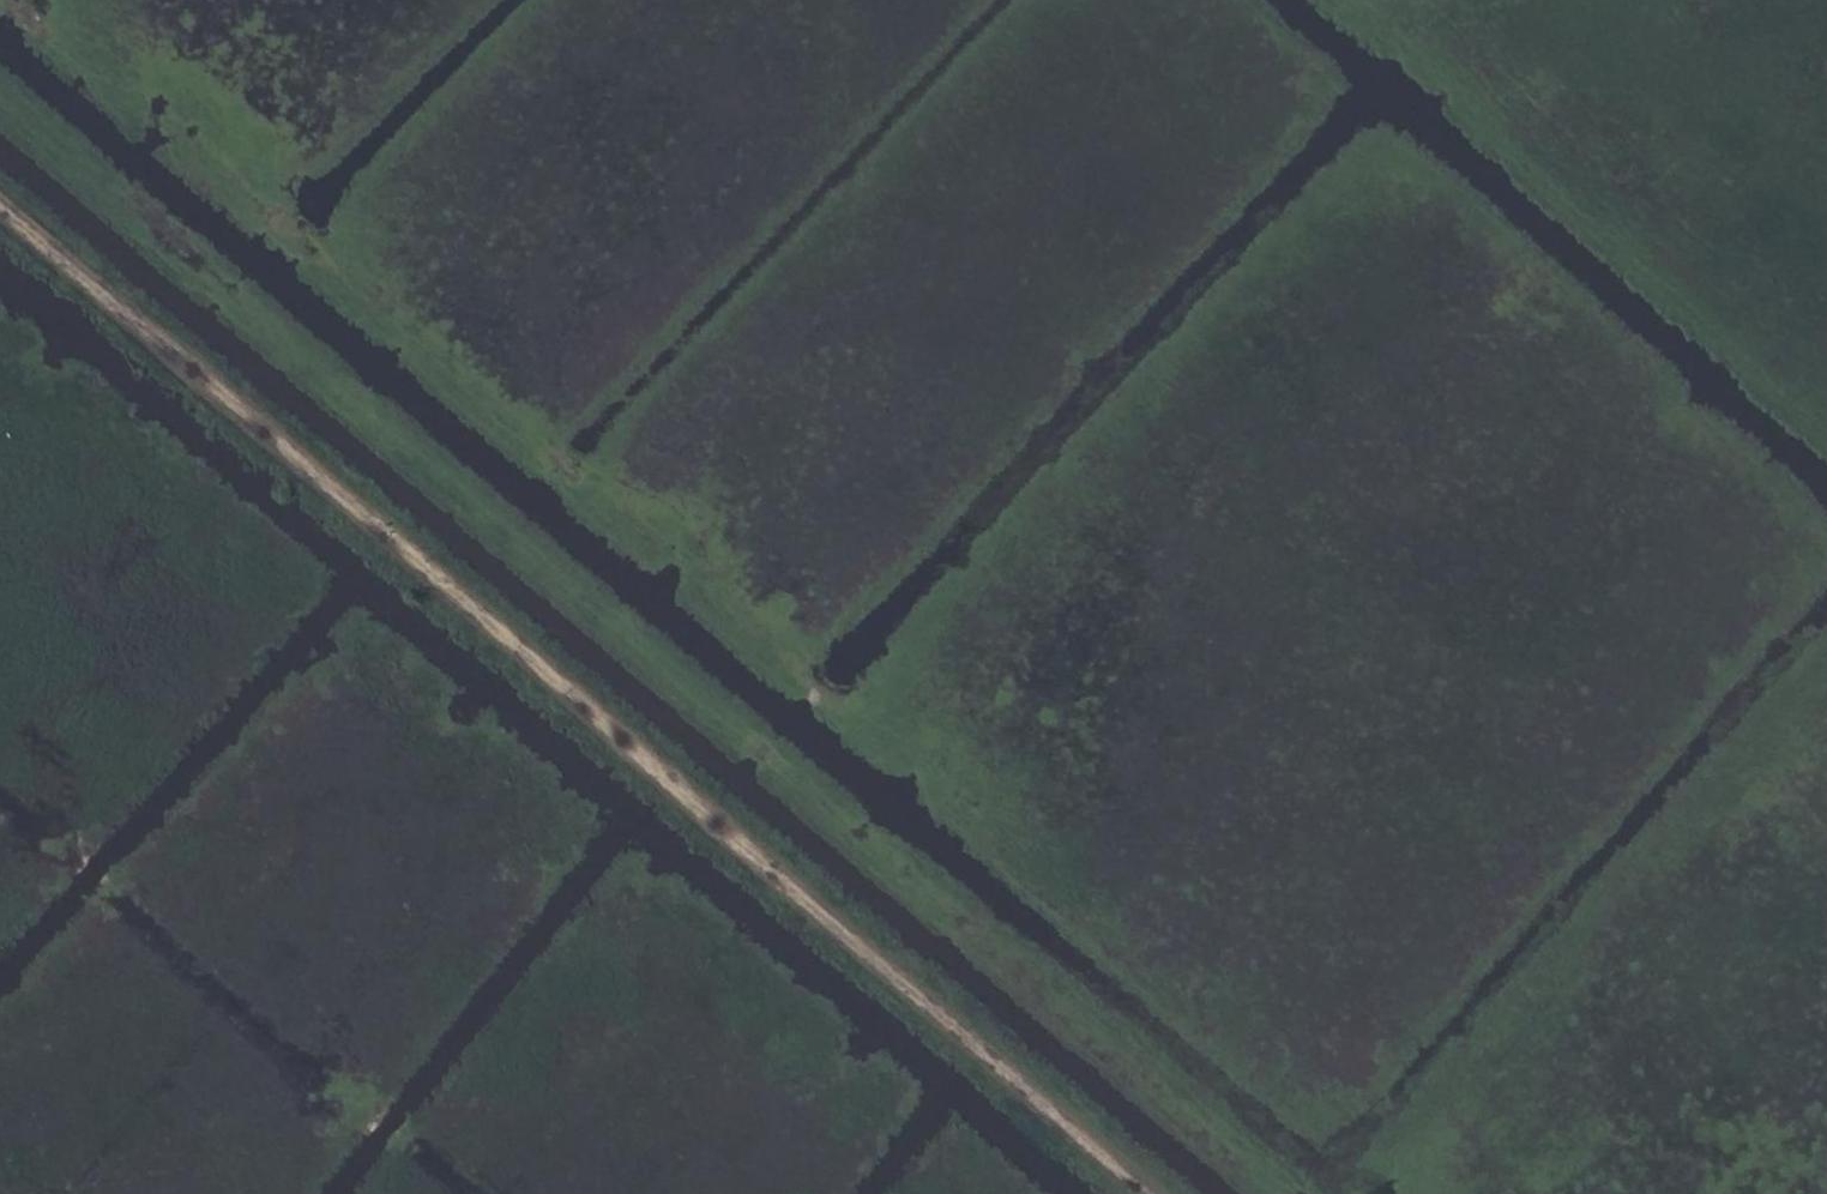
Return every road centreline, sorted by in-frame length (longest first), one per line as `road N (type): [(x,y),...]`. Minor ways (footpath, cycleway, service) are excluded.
road 1 (track): [(0,209),(1140,1193)]

